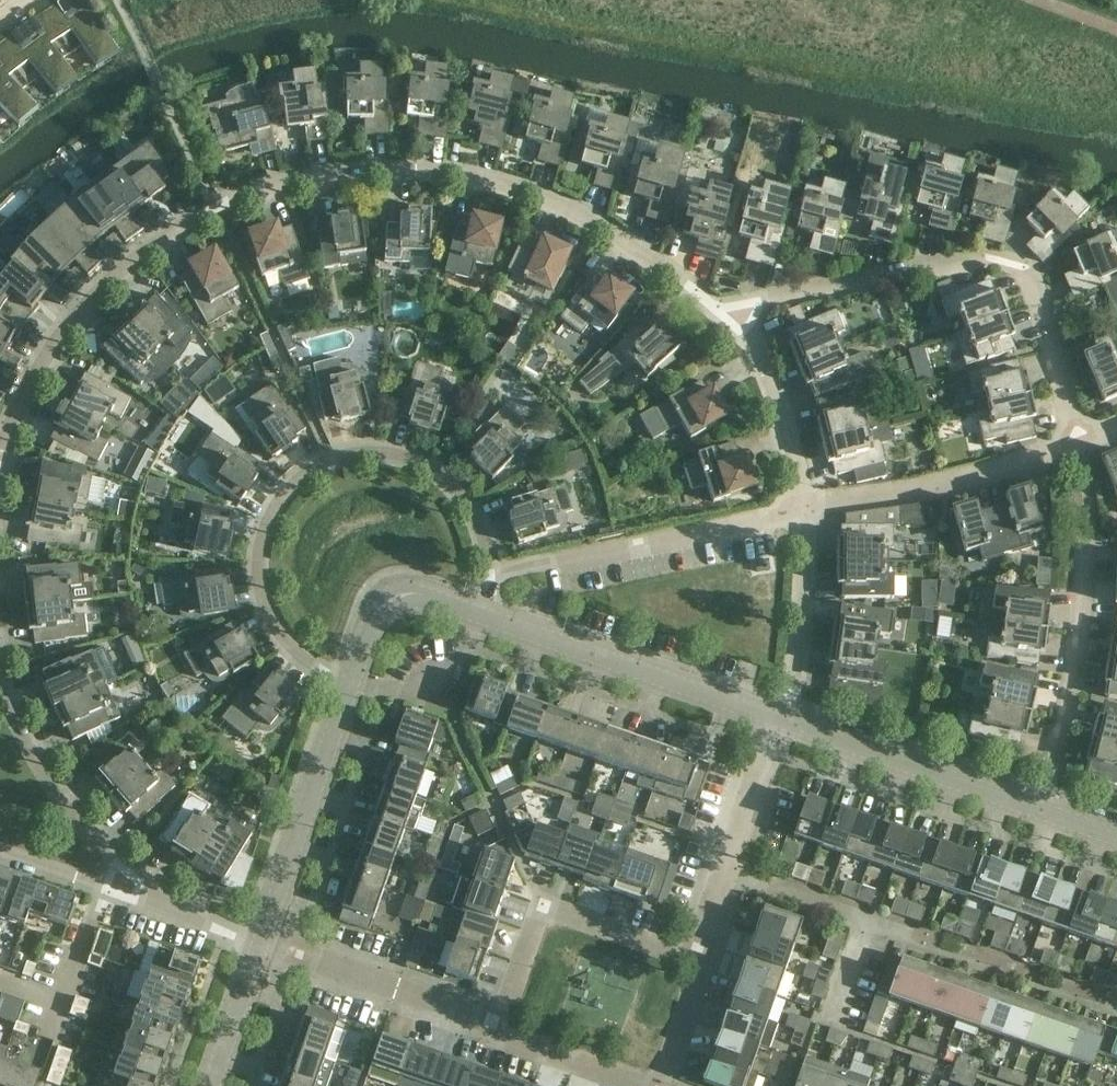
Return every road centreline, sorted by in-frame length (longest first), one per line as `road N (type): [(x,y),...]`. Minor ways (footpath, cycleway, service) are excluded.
road 1 (residential): [(720,313),(589,221),(474,177),(375,169),(278,184),(214,206),(147,245),(100,286),(59,330),(0,446)]
road 2 (residential): [(492,572),(482,524),(462,489),(434,465),(402,451),(328,454),(275,499),(261,534),(259,572),(284,636),(350,675)]
road 3 (residential): [(1075,441),(1026,272),(985,262),(720,313)]
road 4 (residential): [(0,649),(8,685),(50,766),(100,827),(190,911)]
road 5 (residential): [(803,506),(492,572)]
road 6 (tertiary): [(777,717),(478,613)]
road 7 (residential): [(496,1023),(543,906),(704,961)]
road 8 (residential): [(1075,441),(938,486),(803,506)]
road 9 (tertiary): [(350,675),(258,940)]
road 10 (tertiary): [(1041,803),(777,717)]
road 11 (residential): [(1041,803),(1066,726),(1085,544)]
road 12 (residential): [(496,1023),(258,940)]
road 13 (residential): [(829,1015),(862,920),(721,875)]
road 14 (residential): [(777,717),(793,677),(803,506)]
road 15 (residential): [(803,506),(778,404),(755,353),(720,313)]
road 16 (residential): [(190,911),(0,848)]
road 17 (tertiary): [(478,613),(412,593),(376,615),(350,675)]
road 18 (residential): [(350,675),(392,690),(435,685),(462,666),(478,613)]
road 19 (residential): [(721,875),(777,717)]
road 20 (residential): [(651,1085),(496,1023)]
road 21 (tertiary): [(258,940),(207,1085)]
road 22 (residential): [(662,1085),(704,961)]

